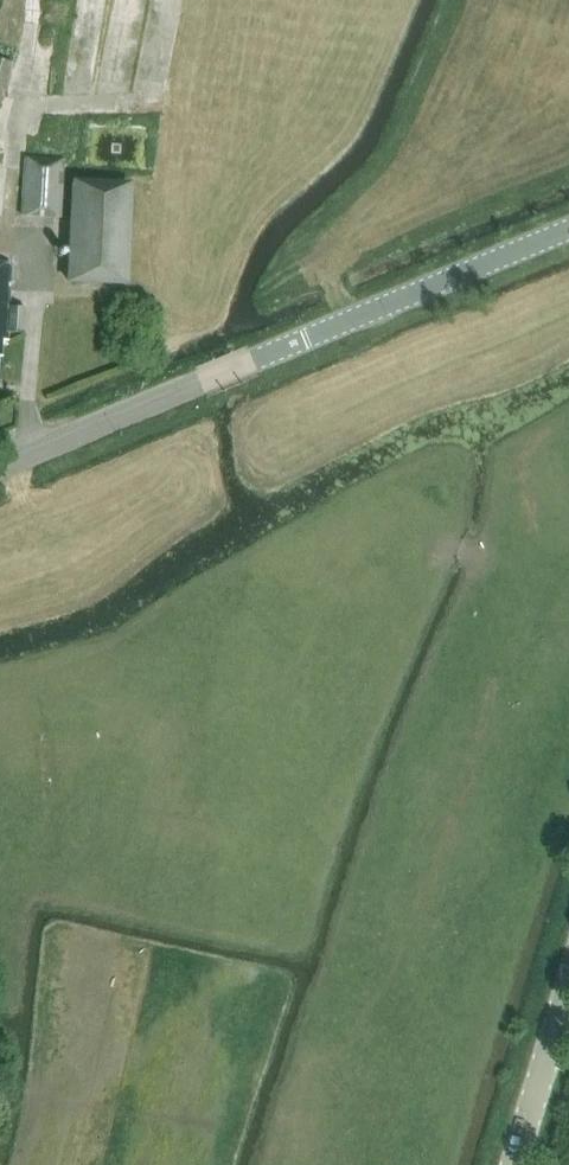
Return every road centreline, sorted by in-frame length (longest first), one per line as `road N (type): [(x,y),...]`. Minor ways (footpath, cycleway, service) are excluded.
road 1 (tertiary): [(0,466),(568,230)]
road 2 (unclassified): [(568,991),(514,1164)]

